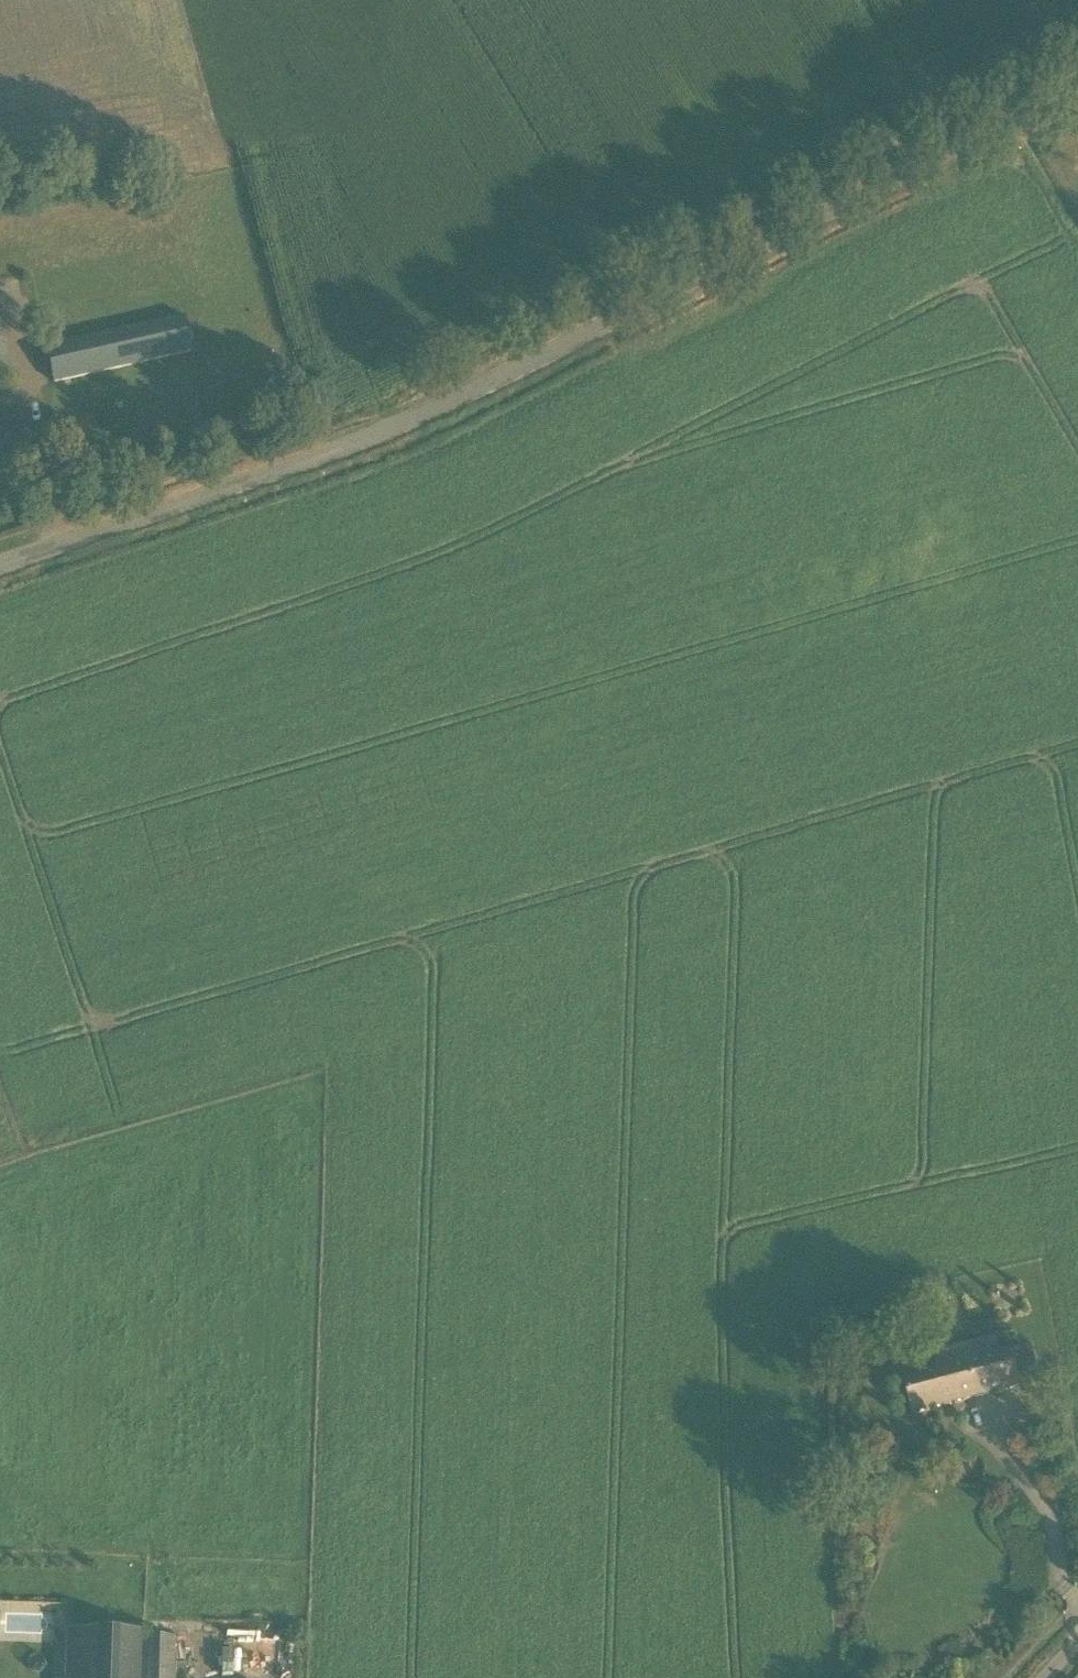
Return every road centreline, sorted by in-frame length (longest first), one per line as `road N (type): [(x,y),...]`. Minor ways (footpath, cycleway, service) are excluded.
road 1 (unclassified): [(0,572),(331,457),(1077,93)]

